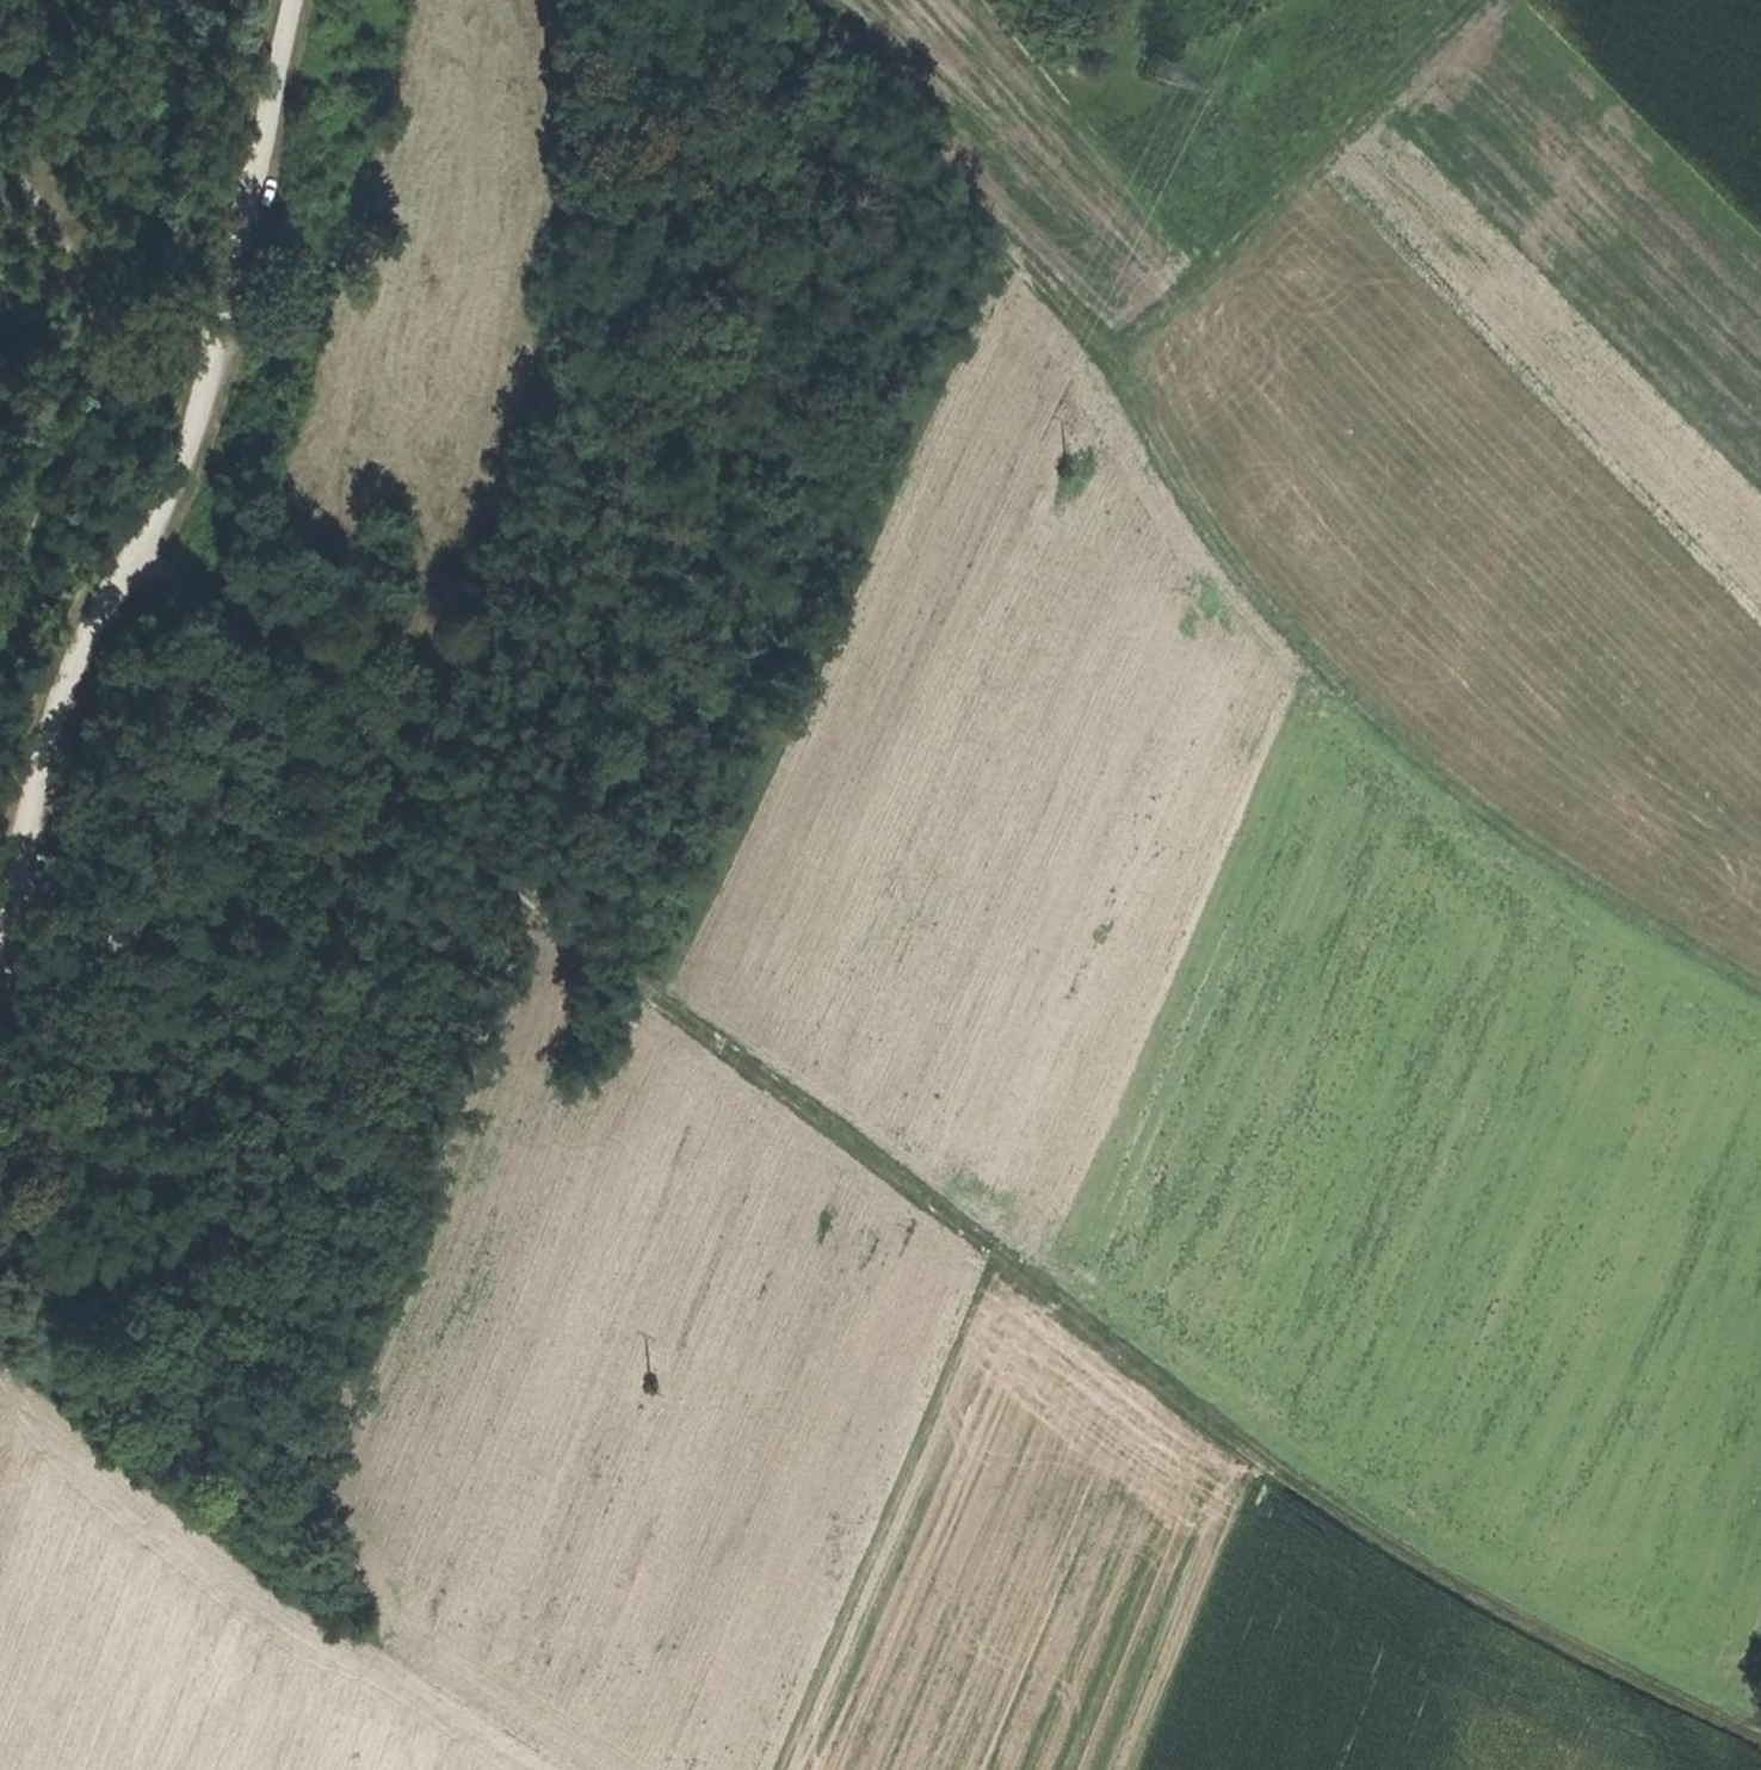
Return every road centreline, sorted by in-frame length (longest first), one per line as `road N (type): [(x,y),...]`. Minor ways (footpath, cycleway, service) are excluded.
road 1 (track): [(144,546),(548,925),(1066,1307),(1472,1600),(1760,1729)]
road 2 (track): [(144,546),(194,446),(308,0)]
road 3 (track): [(0,968),(83,658),(144,546)]
road 4 (track): [(790,0),(1016,265)]

